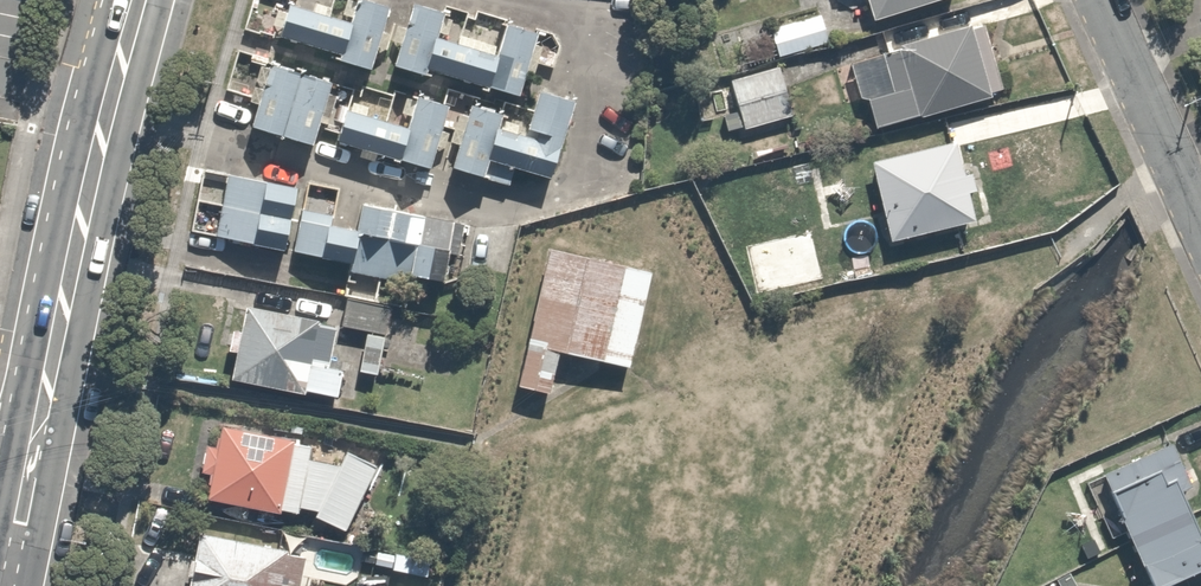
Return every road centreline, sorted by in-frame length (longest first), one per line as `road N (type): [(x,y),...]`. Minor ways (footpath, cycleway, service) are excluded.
road 1 (secondary): [(17,543),(139,0)]
road 2 (residential): [(1098,0),(1200,237)]

